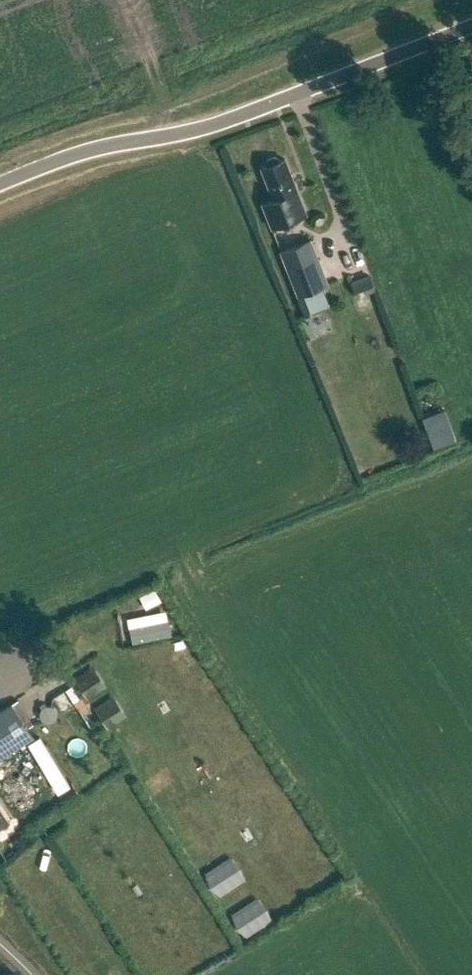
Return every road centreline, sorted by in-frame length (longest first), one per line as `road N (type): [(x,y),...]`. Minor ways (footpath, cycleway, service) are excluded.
road 1 (tertiary): [(0,183),(66,157),(233,116),(471,23)]

